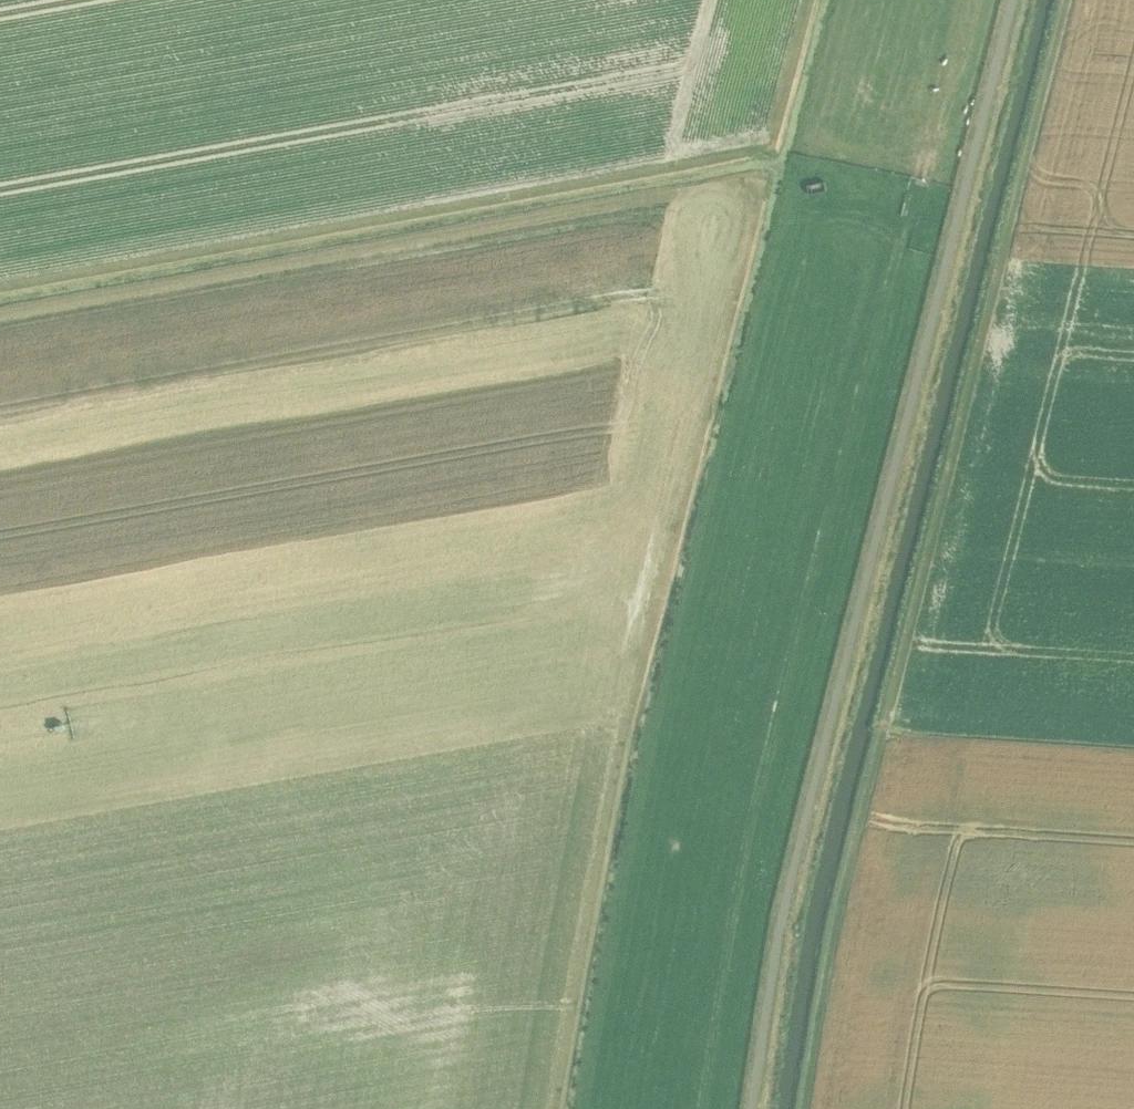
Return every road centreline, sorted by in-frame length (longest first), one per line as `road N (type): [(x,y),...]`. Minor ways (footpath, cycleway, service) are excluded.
road 1 (track): [(962,0),(745,846),(707,1108)]

